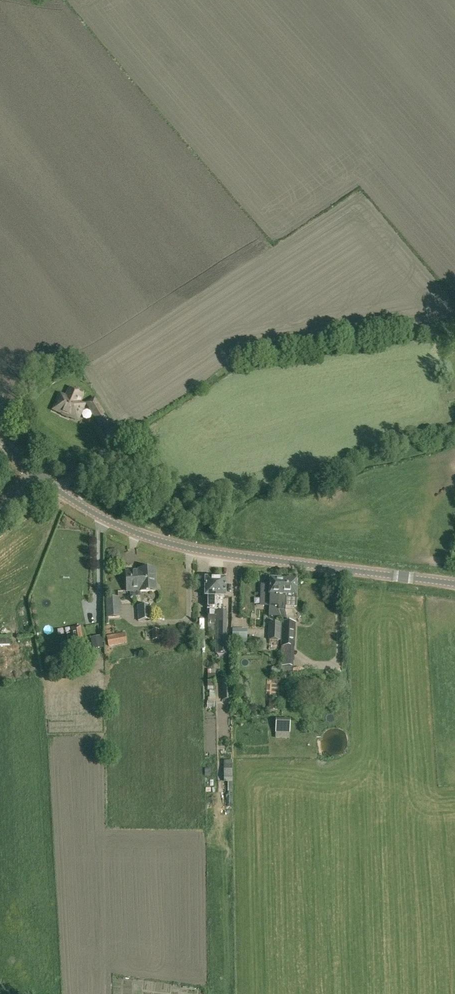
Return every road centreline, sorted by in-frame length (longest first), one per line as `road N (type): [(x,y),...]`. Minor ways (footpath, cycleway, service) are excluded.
road 1 (unclassified): [(454,584),(180,544),(91,512),(42,480)]

